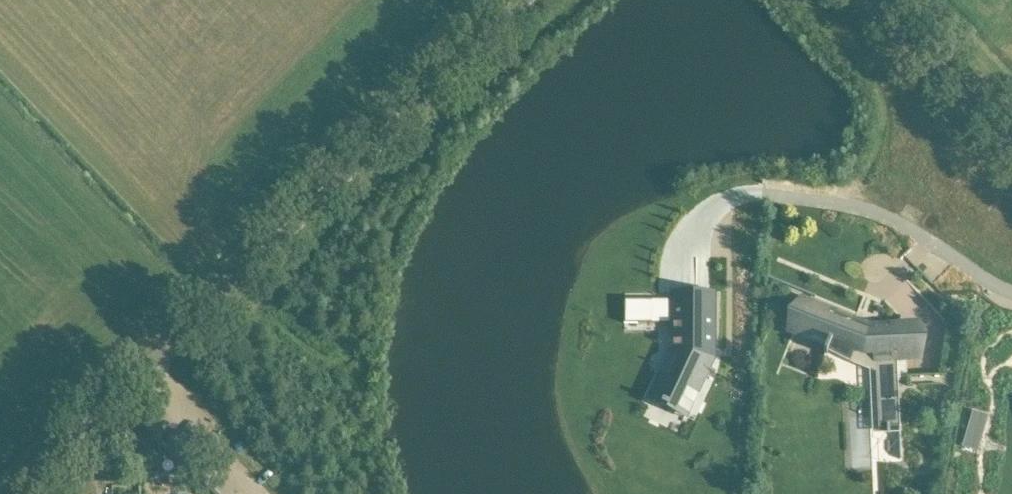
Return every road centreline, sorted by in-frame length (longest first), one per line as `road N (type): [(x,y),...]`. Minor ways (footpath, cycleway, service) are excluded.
road 1 (unclassified): [(18,493),(524,0)]
road 2 (residential): [(1011,289),(885,216),(771,195)]
road 3 (unclassified): [(1011,145),(872,0)]

